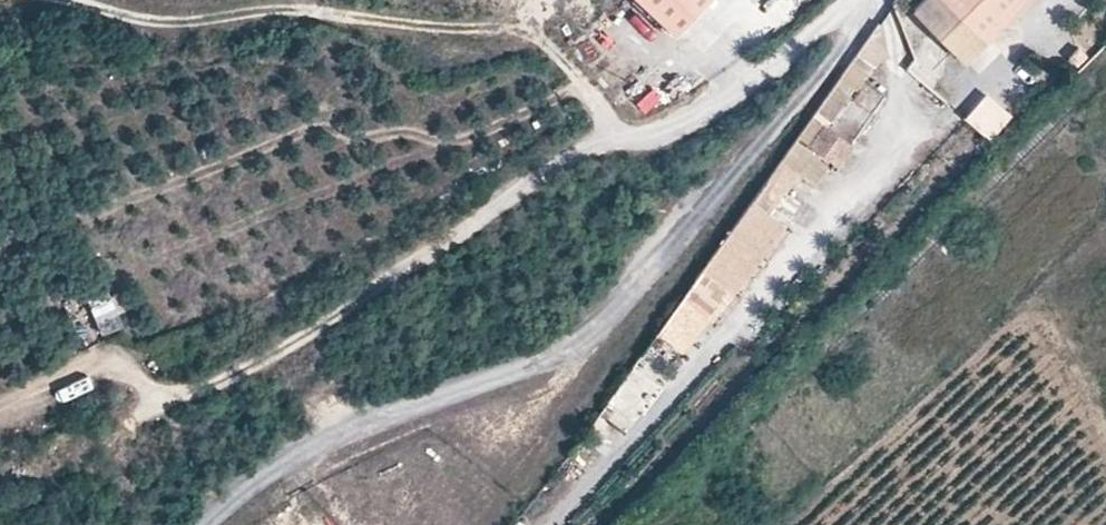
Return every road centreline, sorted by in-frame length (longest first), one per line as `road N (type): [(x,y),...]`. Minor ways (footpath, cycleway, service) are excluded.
road 1 (track): [(605,121),(564,59),(530,35),(331,18),(145,29),(41,0)]
road 2 (residential): [(605,121),(490,218),(248,367),(169,397),(105,368)]
road 3 (residential): [(633,280),(581,338),(314,449),(209,524)]
road 4 (unclassified): [(823,42),(633,280)]
road 5 (unclassified): [(823,42),(666,130),(622,135),(605,121)]

